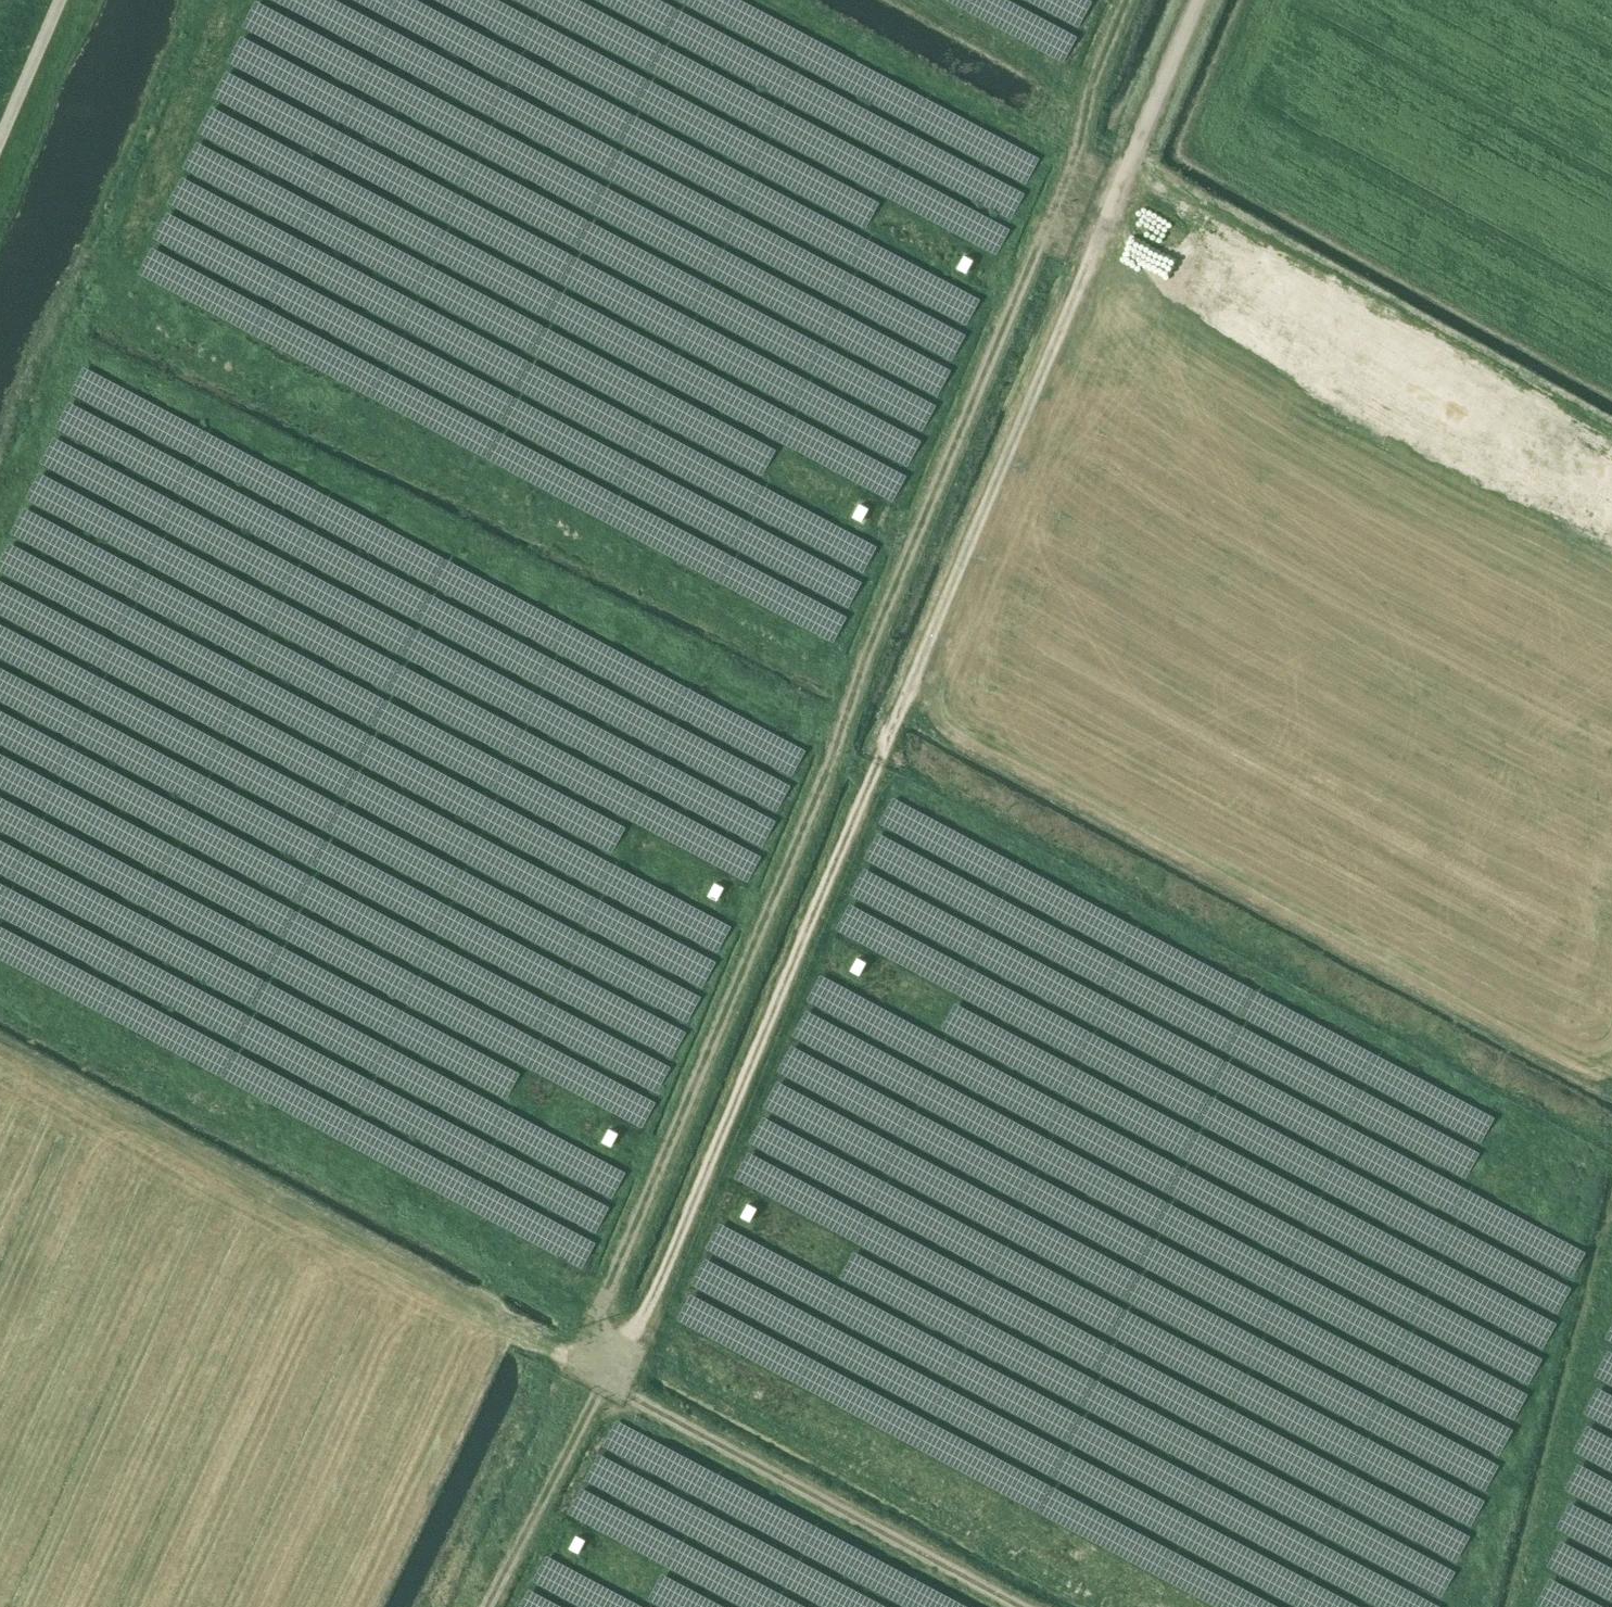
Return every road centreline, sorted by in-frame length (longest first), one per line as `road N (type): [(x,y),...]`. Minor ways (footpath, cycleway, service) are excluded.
road 1 (unclassified): [(1139,139),(1196,0)]
road 2 (unclassified): [(0,136),(58,0)]

